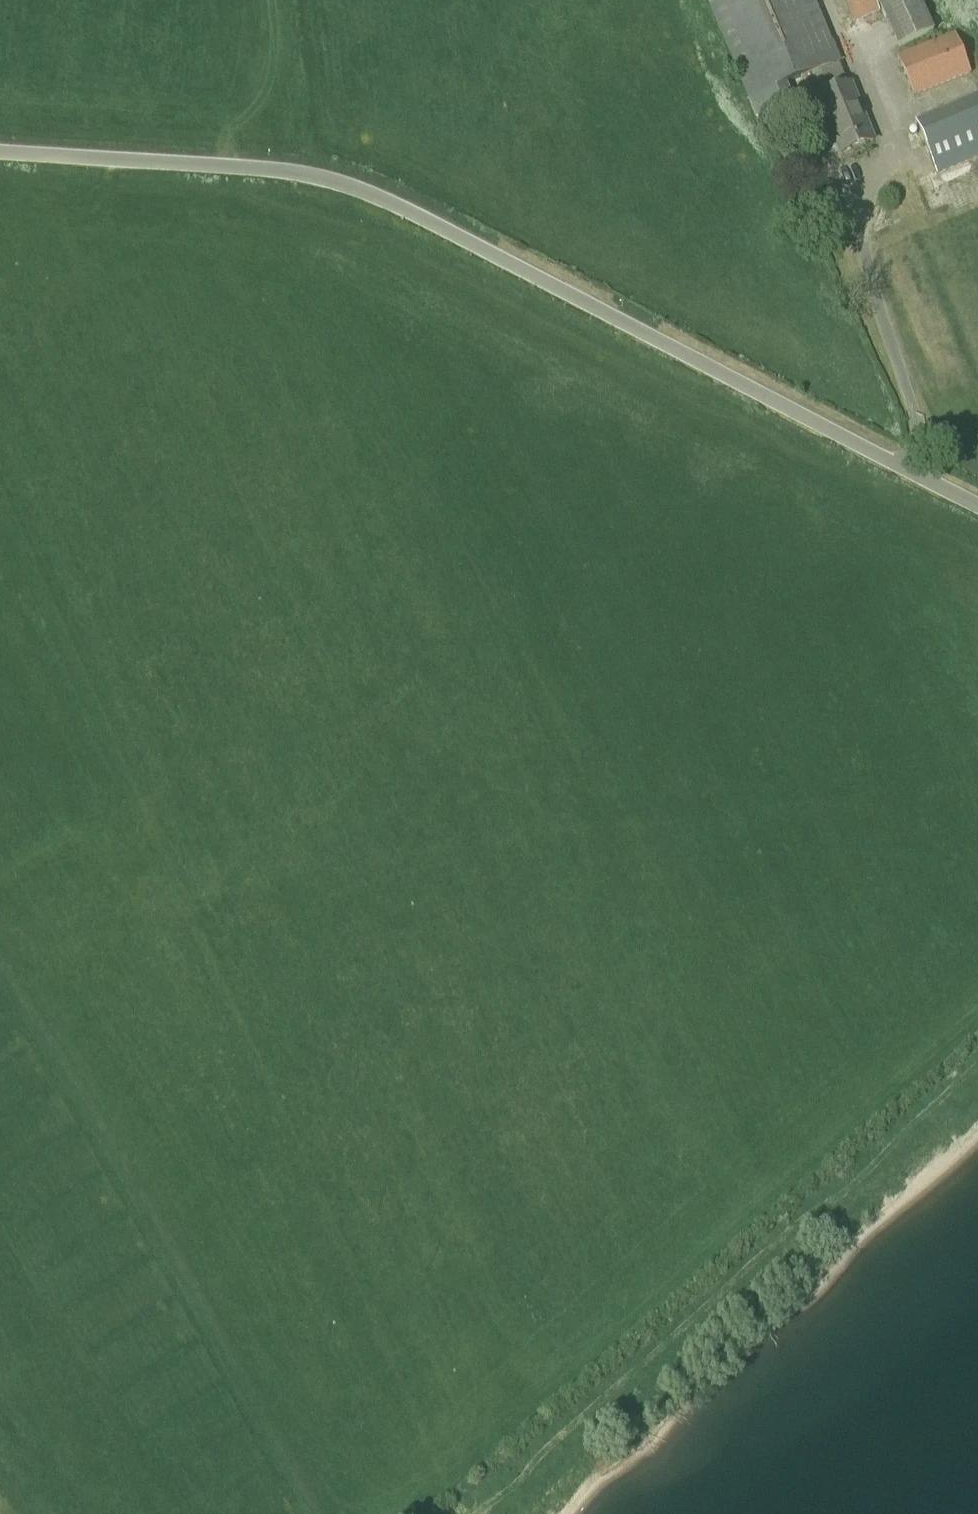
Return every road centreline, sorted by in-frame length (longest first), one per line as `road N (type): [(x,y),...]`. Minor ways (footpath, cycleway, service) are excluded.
road 1 (tertiary): [(0,156),(282,175),(378,201),(977,506)]
road 2 (track): [(477,1513),(977,1071)]

